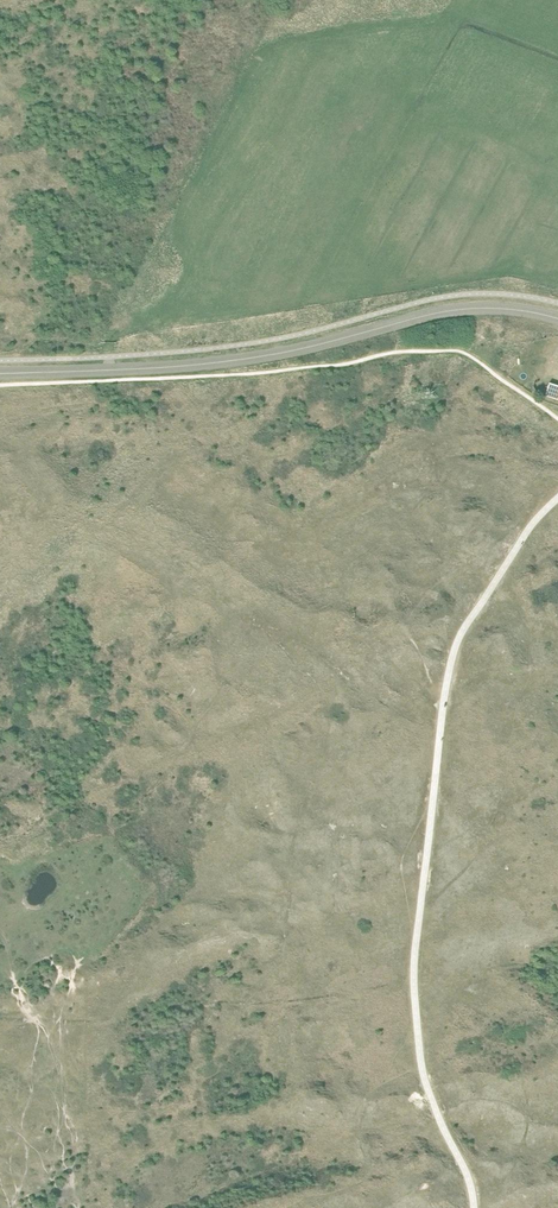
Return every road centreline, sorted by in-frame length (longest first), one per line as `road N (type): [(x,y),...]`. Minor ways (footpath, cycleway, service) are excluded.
road 1 (unclassified): [(557,318),(472,309),(251,360),(0,374)]

